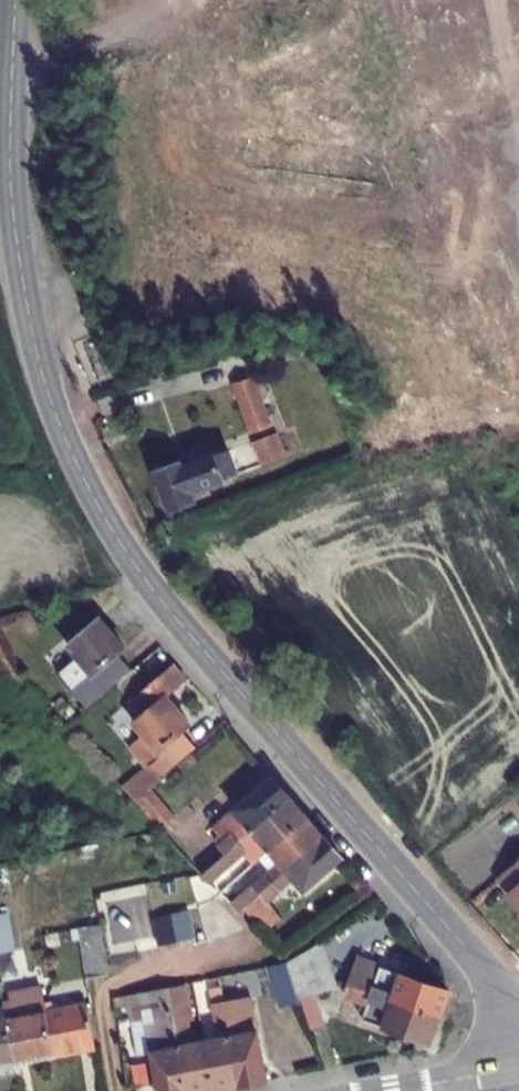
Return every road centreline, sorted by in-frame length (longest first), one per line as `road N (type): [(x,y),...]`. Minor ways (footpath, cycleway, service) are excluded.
road 1 (tertiary): [(16,0),(15,228),(38,355),(75,461),(152,586),(493,979),(518,1030)]
road 2 (tertiary): [(391,1090),(518,1067)]

